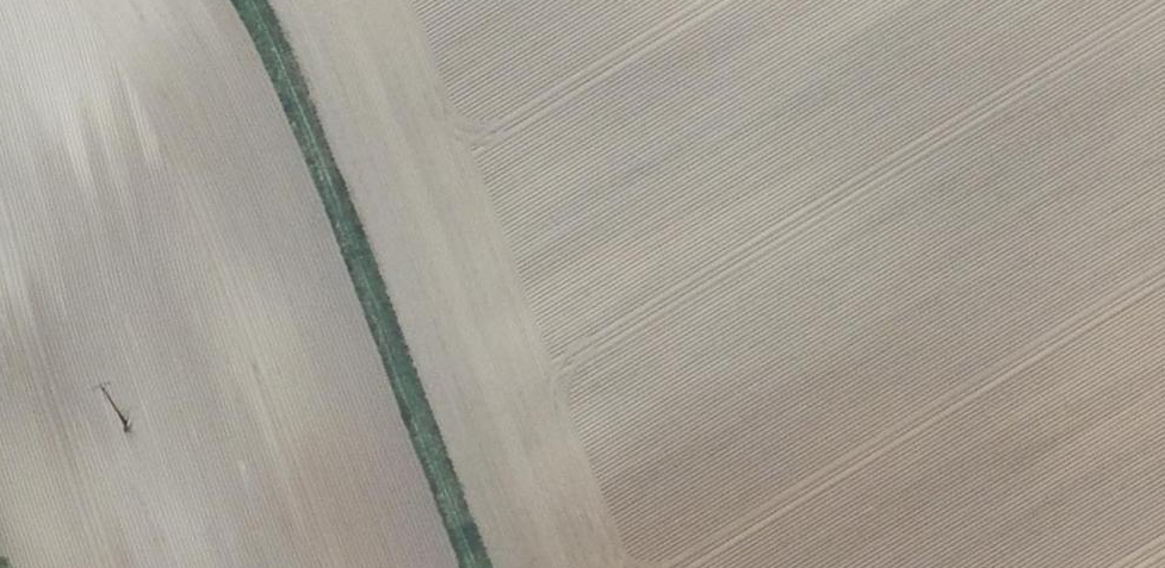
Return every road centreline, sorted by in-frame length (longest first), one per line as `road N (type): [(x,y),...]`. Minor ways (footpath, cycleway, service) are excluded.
road 1 (track): [(253,0),(322,136),(476,567)]

